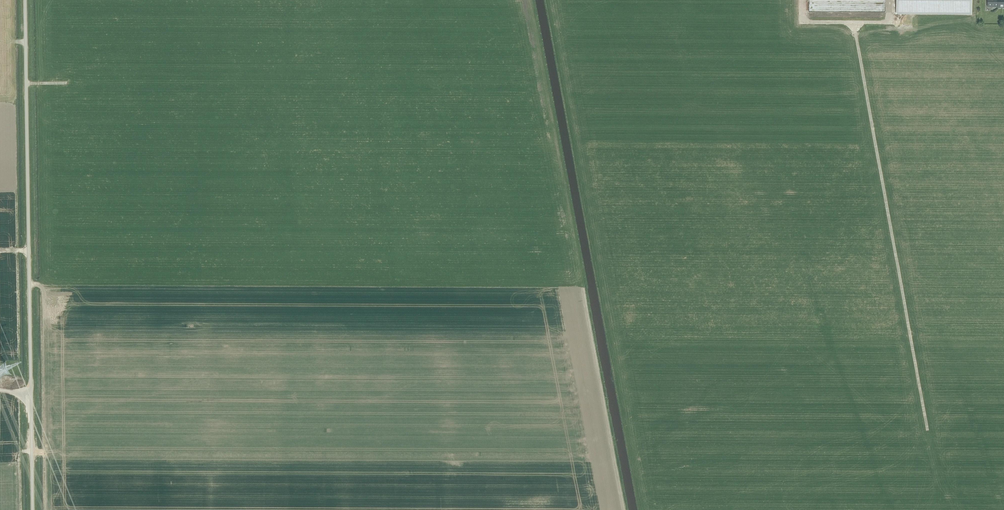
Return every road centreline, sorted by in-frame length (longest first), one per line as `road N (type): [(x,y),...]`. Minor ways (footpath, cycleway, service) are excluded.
road 1 (unclassified): [(32,509),(25,0)]

